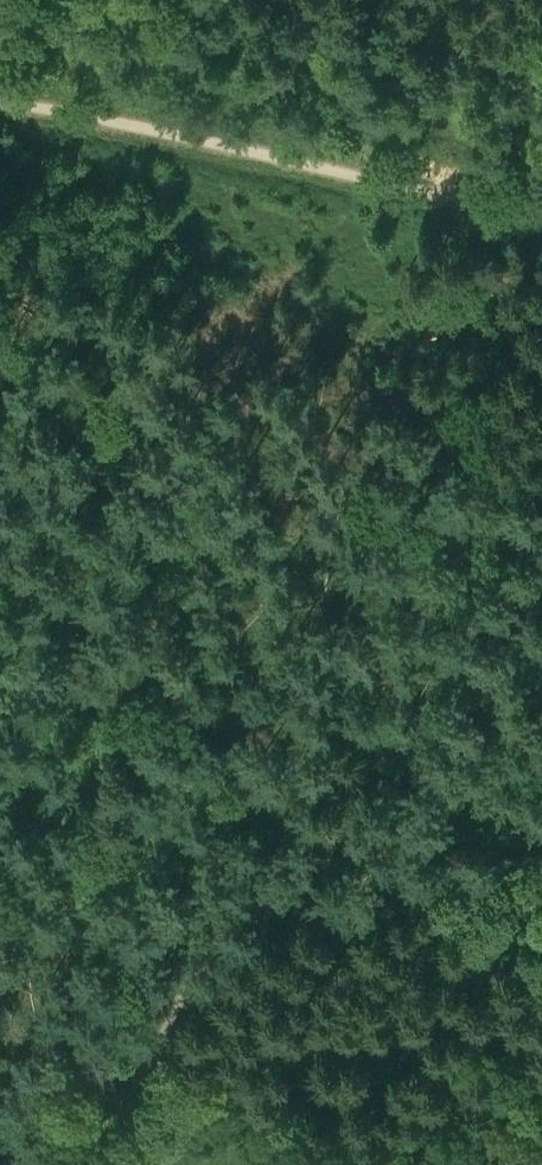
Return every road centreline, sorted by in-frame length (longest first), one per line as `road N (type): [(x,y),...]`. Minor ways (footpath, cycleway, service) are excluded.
road 1 (track): [(0,1141),(13,1144),(170,1051),(230,964),(336,889),(541,833)]
road 2 (track): [(0,83),(541,197)]

